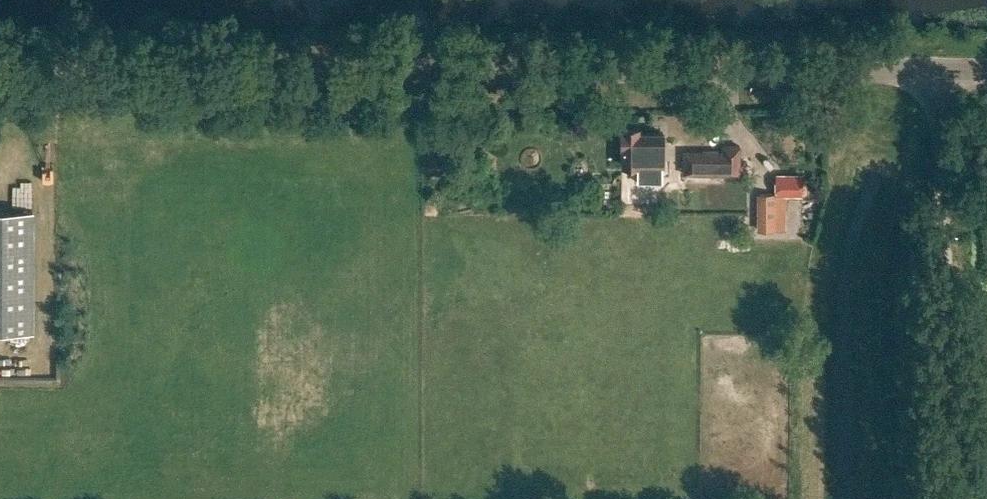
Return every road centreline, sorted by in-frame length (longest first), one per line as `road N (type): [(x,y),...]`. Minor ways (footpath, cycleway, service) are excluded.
road 1 (unclassified): [(0,70),(986,71)]

